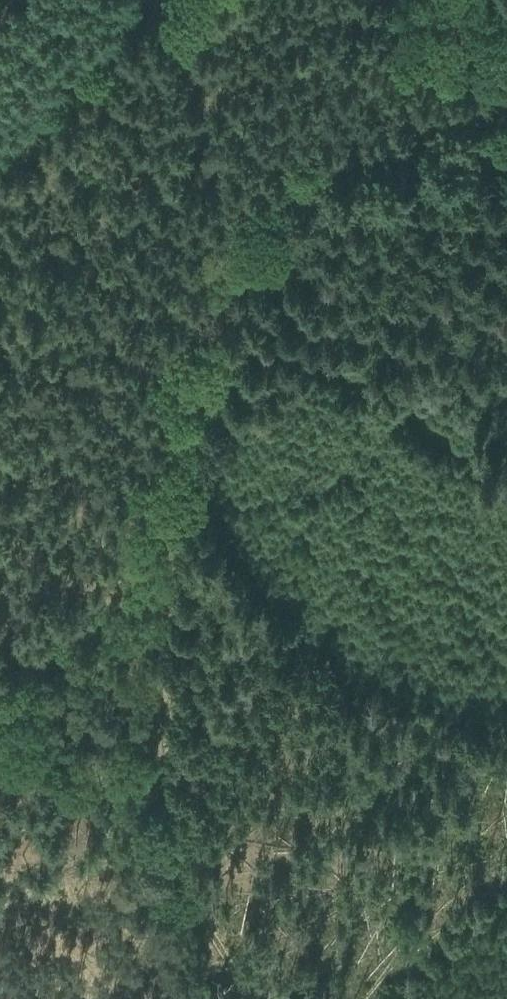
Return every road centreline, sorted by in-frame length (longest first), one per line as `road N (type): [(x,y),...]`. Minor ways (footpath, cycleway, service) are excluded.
road 1 (track): [(238,998),(198,917),(153,753),(157,538)]
road 2 (track): [(287,186),(243,228),(206,302),(157,538)]
road 3 (track): [(287,186),(449,128),(506,260)]
road 4 (track): [(147,0),(287,186)]
road 5 (track): [(157,538),(0,669)]

